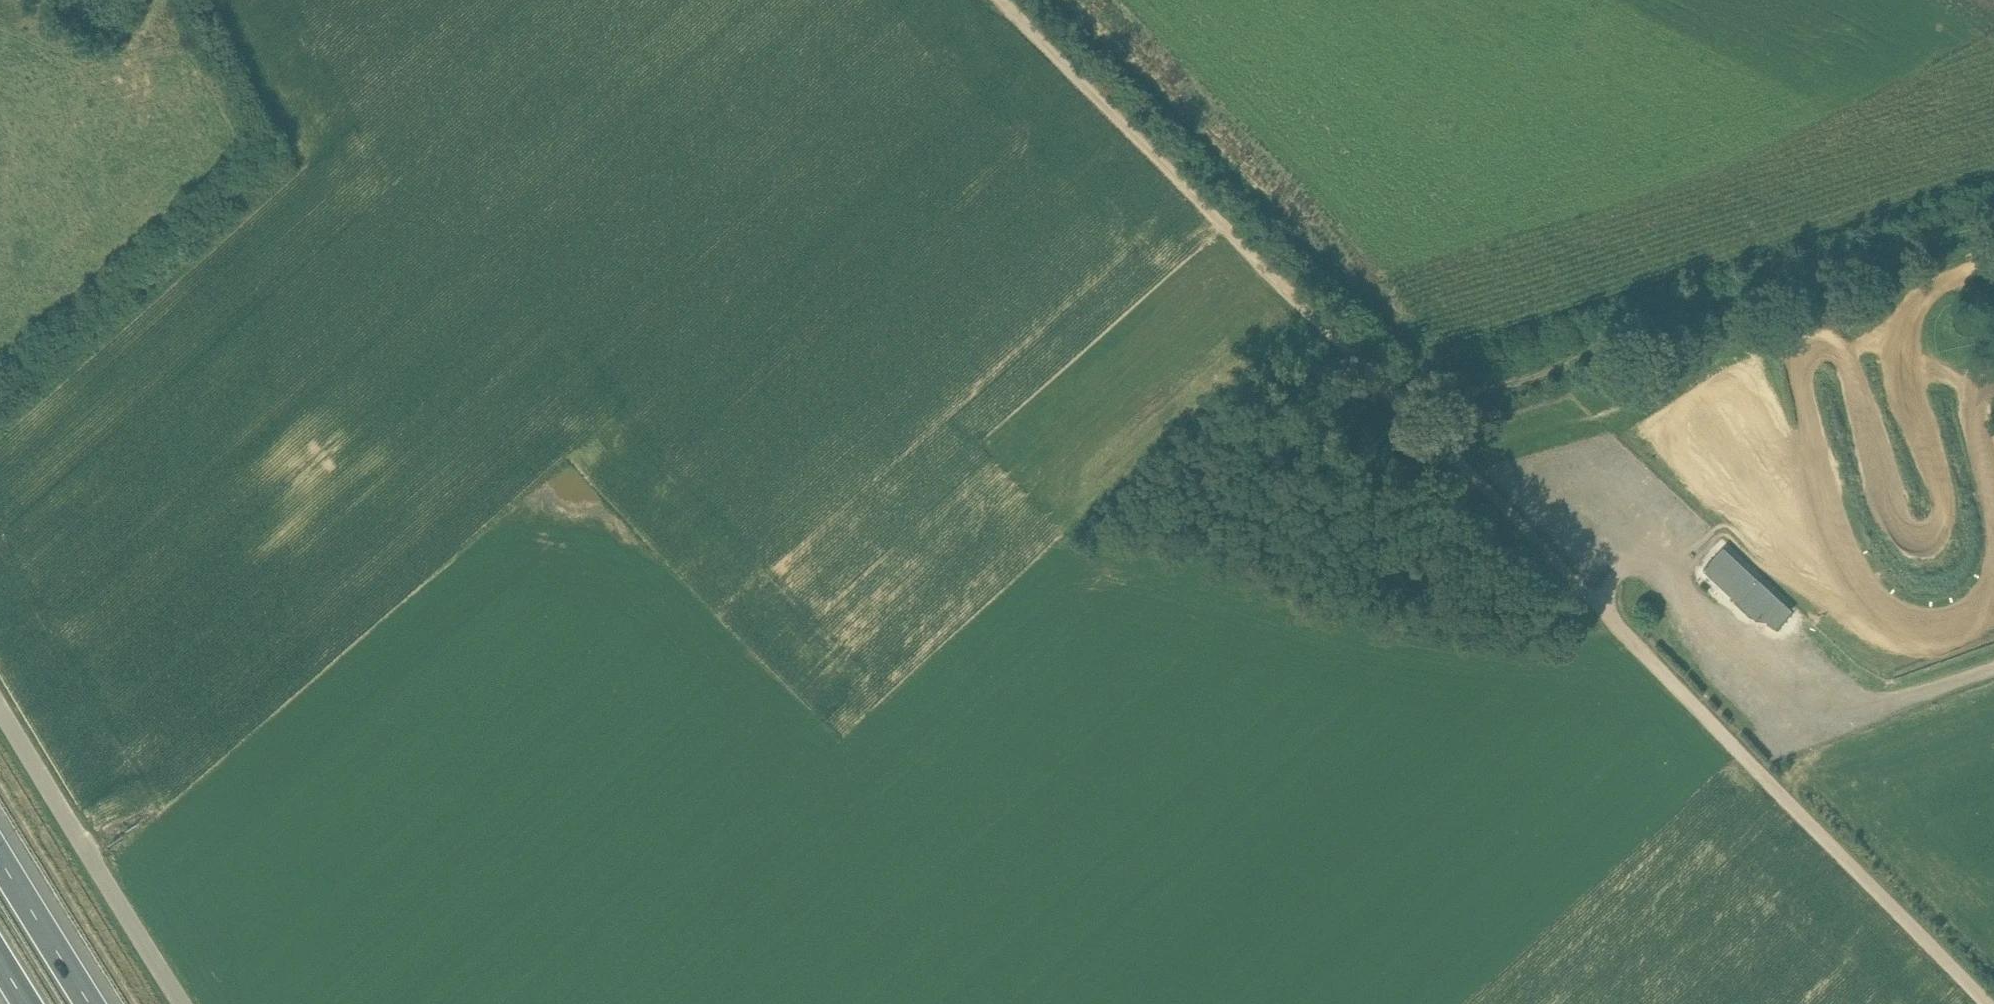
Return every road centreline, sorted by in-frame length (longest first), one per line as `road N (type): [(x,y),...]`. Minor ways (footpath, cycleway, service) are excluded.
road 1 (track): [(997,0),(1984,1003)]
road 2 (unclassified): [(185,1003),(0,703)]
road 3 (motorway): [(97,1003),(0,855)]

